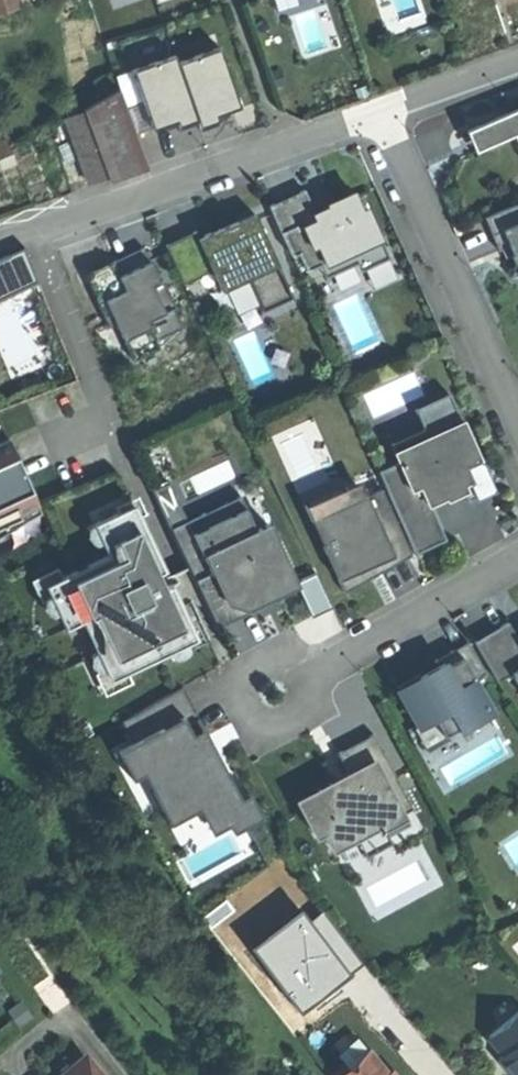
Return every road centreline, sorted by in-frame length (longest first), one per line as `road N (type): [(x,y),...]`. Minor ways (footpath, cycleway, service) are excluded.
road 1 (residential): [(0,242),(375,109)]
road 2 (residential): [(375,109),(517,432)]
road 3 (residential): [(270,695),(517,560)]
road 4 (residential): [(375,109),(517,58)]

